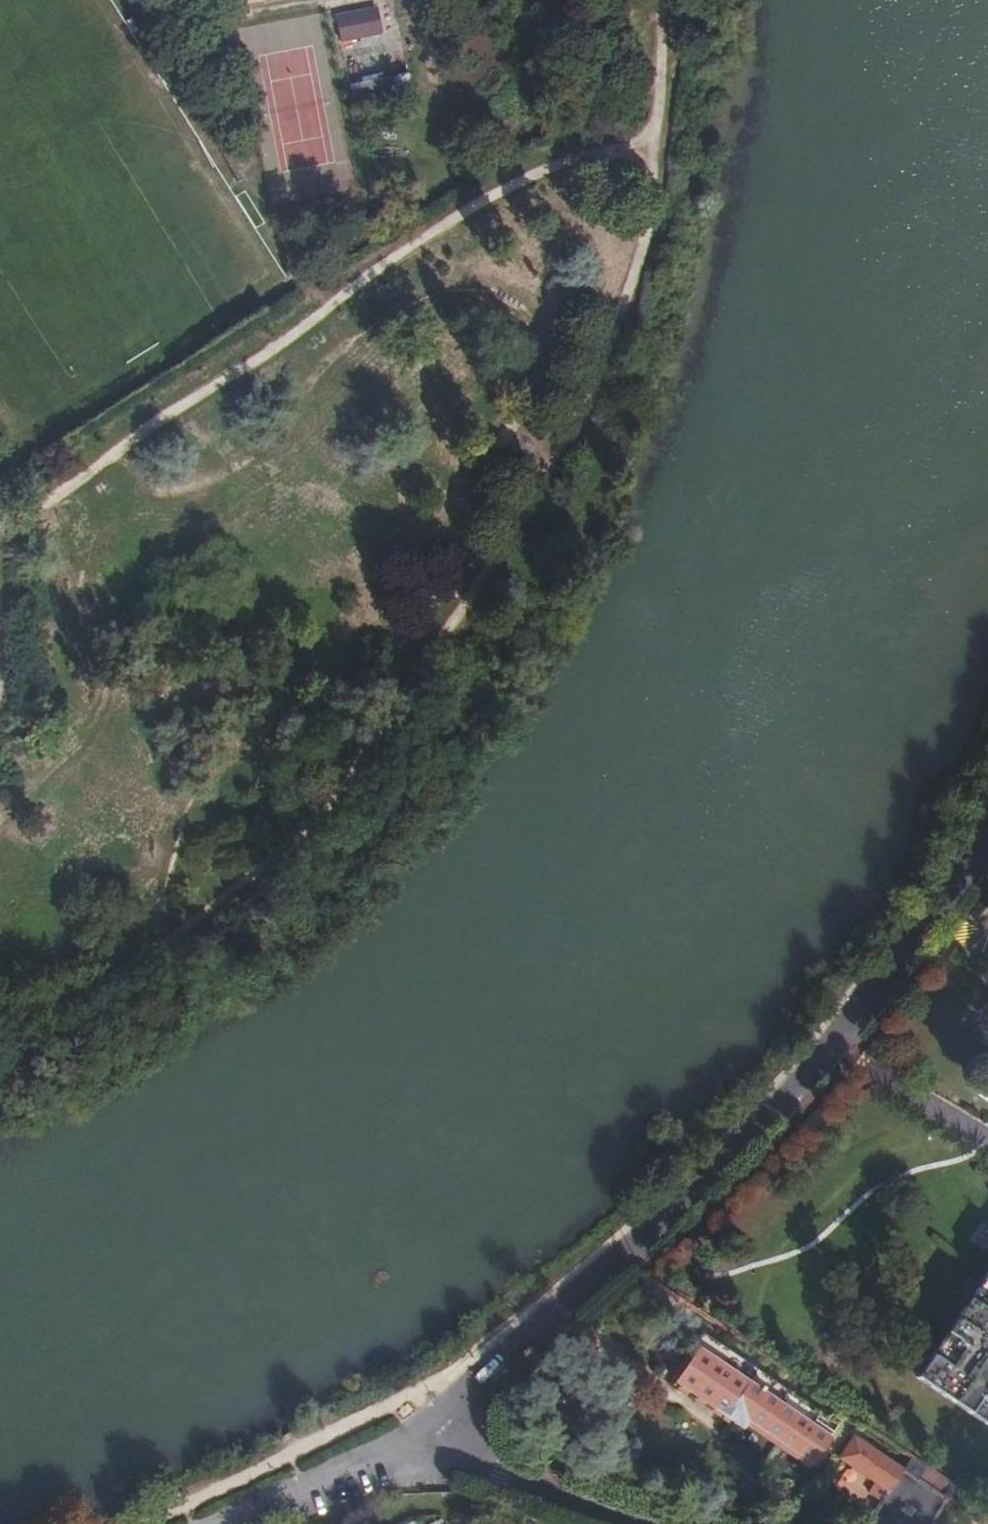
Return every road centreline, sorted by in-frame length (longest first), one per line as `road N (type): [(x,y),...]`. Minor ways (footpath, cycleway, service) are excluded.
road 1 (residential): [(635,1523),(502,1475),(439,1422),(798,1082),(944,905),(987,837)]

